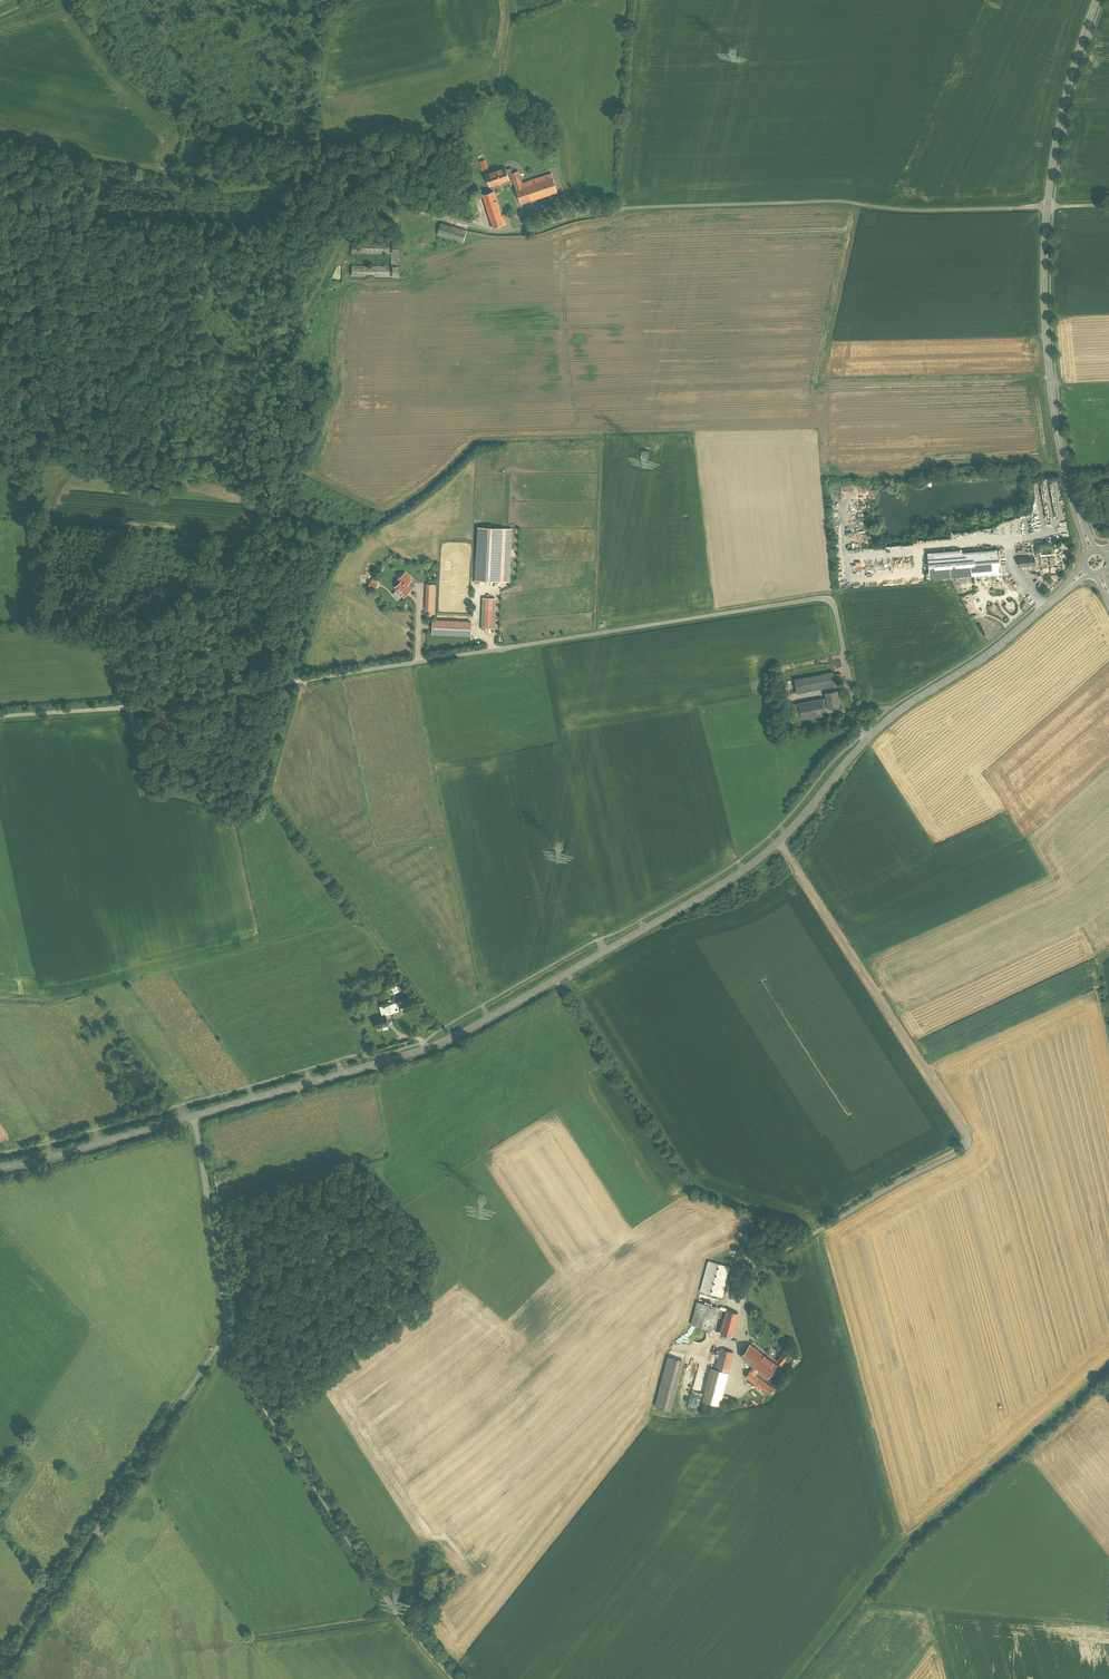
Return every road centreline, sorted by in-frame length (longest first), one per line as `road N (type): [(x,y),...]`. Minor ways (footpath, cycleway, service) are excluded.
road 1 (unclassified): [(0,717),(135,708),(817,599),(835,610),(864,743)]
road 2 (tertiary): [(193,1116),(421,1051),(497,1013),(749,866),(864,743)]
road 3 (unclassified): [(193,1116),(231,1356),(370,1574),(451,1678)]
road 4 (tertiary): [(1097,0),(1059,127),(1044,277),(1056,424),(1090,551)]
road 5 (tertiary): [(864,743),(995,649),(1086,569)]
road 6 (tertiary): [(0,1167),(193,1116)]

